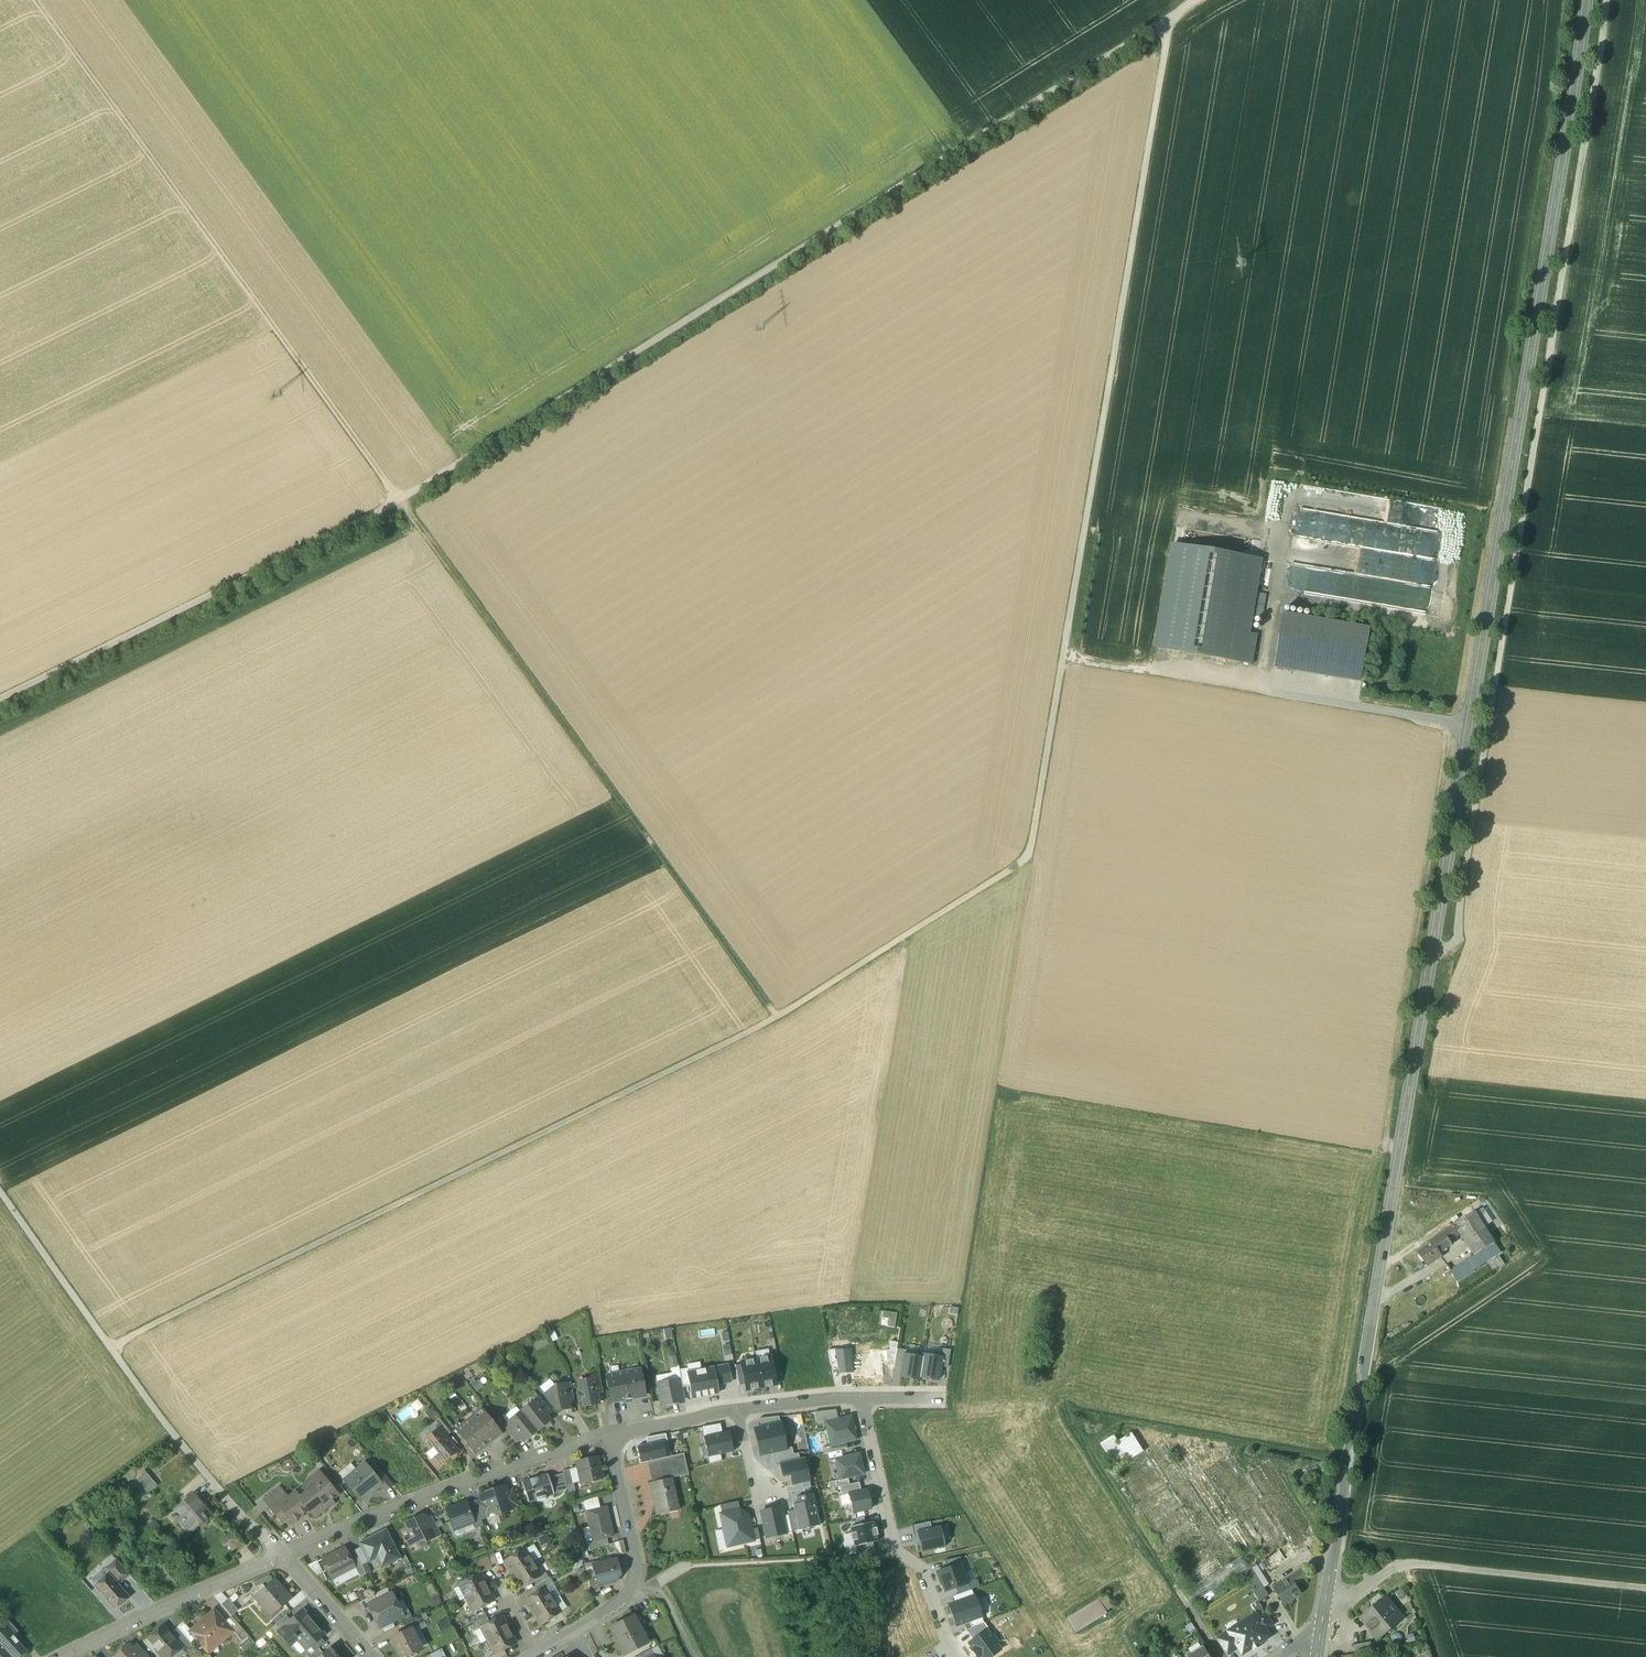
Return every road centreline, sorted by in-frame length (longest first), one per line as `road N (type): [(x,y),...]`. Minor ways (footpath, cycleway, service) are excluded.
road 1 (tertiary): [(1586,0),(1318,1644)]
road 2 (track): [(0,706),(406,502),(1197,0)]
road 3 (track): [(1430,957),(1457,940),(1607,0)]
road 4 (track): [(777,1021),(108,1352)]
road 5 (track): [(1170,17),(1064,650)]
road 6 (track): [(777,1021),(406,502)]
road 7 (track): [(41,0),(406,502)]
road 8 (track): [(1064,650),(1031,849),(1017,870),(777,1021)]
road 9 (track): [(1452,723),(1396,1053),(1384,1149),(1398,1157)]
road 10 (track): [(1469,724),(1064,650)]
road 11 (residential): [(283,1558),(479,1478),(605,1439)]
road 12 (track): [(0,1195),(171,1432)]
road 13 (track): [(1219,1656),(1075,1421)]
road 14 (residential): [(869,1428),(899,1555),(923,1571),(950,1656)]
road 15 (residential): [(64,1656),(283,1558)]
road 16 (residential): [(594,1623),(632,1589),(633,1575),(605,1439)]
road 17 (residential): [(605,1439),(739,1412)]
road 18 (residential): [(283,1558),(368,1656)]
road 19 (residential): [(739,1412),(863,1399)]

